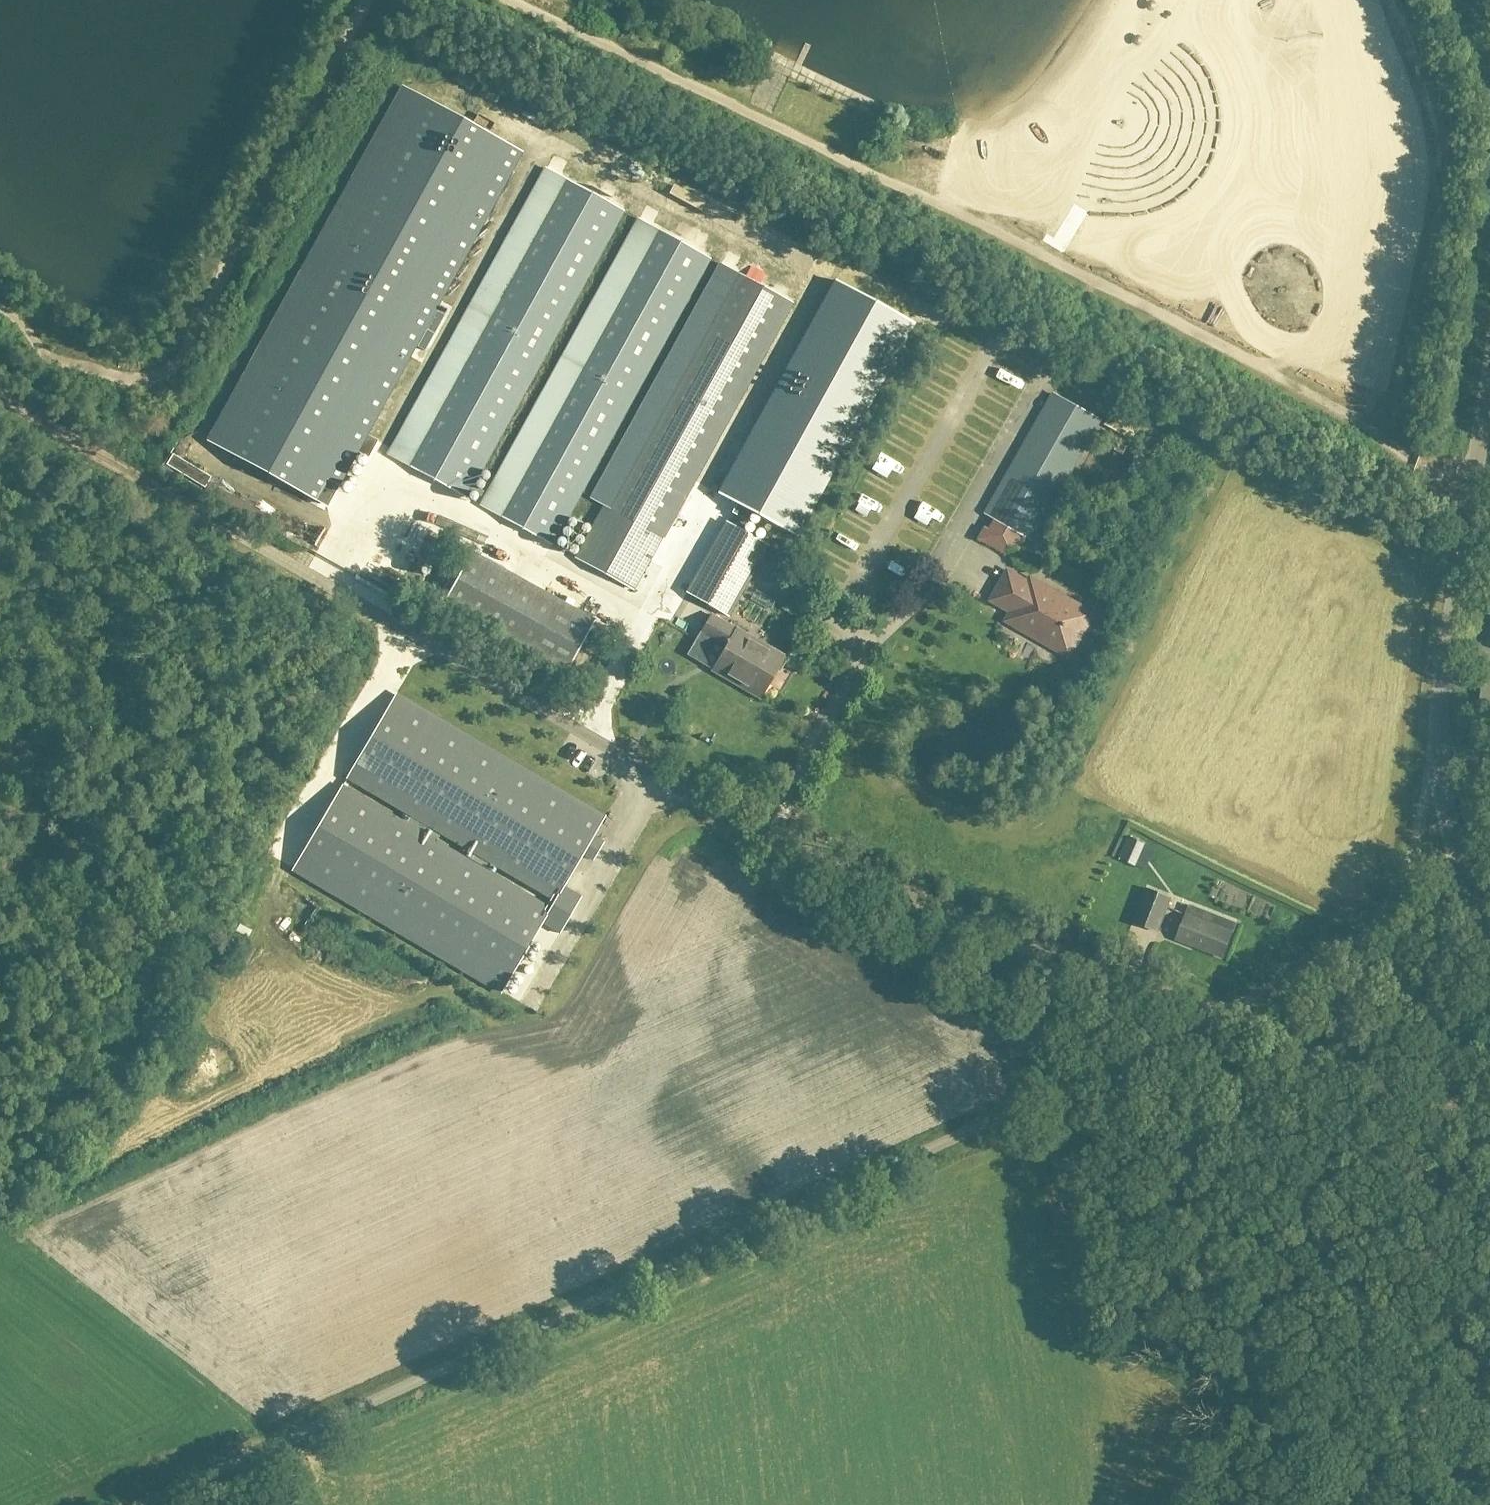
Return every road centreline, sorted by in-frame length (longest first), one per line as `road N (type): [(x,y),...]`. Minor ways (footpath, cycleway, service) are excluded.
road 1 (unclassified): [(142,1504),(1221,1015)]
road 2 (unclassified): [(1221,1015),(770,840),(344,596)]
road 3 (unclassified): [(1435,755),(1489,331)]
road 4 (track): [(0,398),(344,596)]
road 5 (unclassified): [(1221,1015),(1348,946),(1385,910),(1413,851),(1435,755)]
road 6 (unclassified): [(1489,1115),(1221,1015)]
road 7 (unclassified): [(1489,945),(1452,843),(1435,755)]

